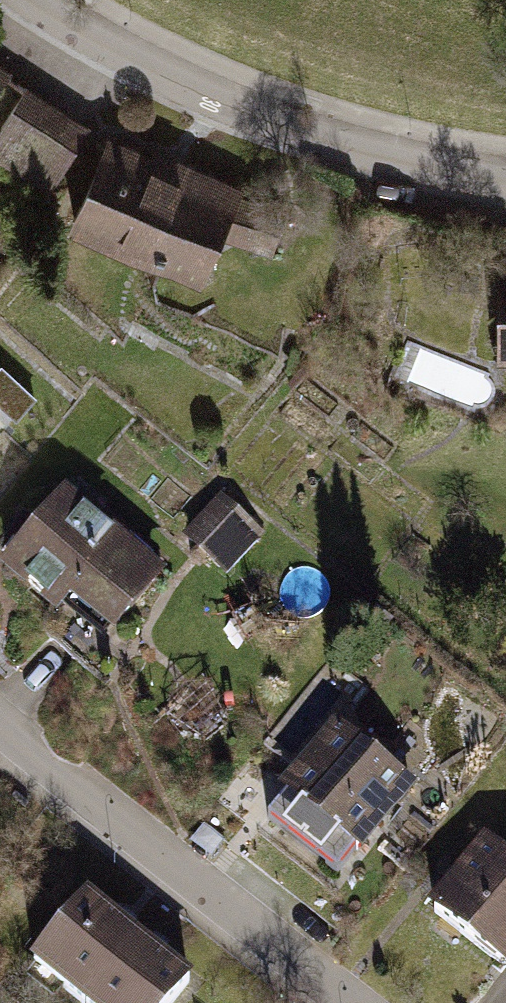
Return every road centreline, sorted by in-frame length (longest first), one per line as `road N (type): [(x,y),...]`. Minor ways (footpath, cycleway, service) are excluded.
road 1 (residential): [(28,0),(228,111),(330,145),(505,179)]
road 2 (residential): [(352,1002),(0,721)]

